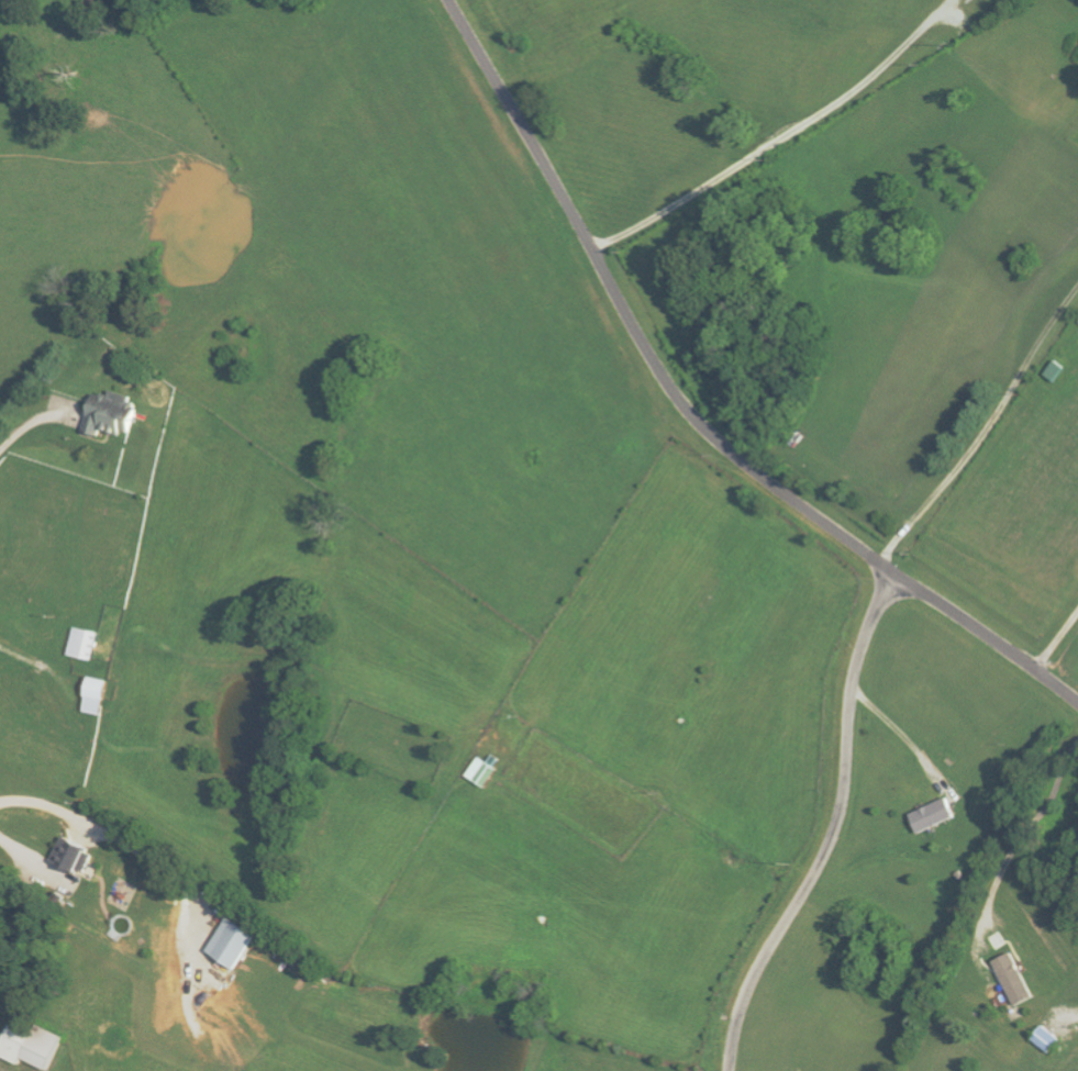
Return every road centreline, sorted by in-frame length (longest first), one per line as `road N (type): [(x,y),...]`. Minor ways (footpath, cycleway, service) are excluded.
road 1 (residential): [(897,577),(856,667),(845,791),(830,849),(755,977),(729,1070)]

